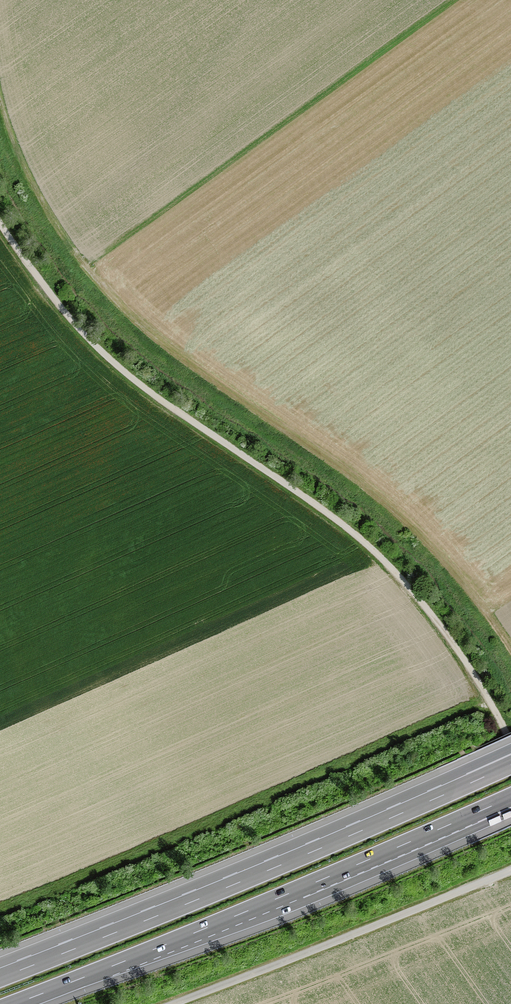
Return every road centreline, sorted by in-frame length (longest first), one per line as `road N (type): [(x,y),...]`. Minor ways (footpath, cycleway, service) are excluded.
road 1 (track): [(0,104),(50,222),(116,306),(386,503),(447,566),(510,651)]
road 2 (track): [(510,744),(450,640),(396,573),(325,511),(109,358),(0,223)]
road 3 (motorway): [(470,783),(0,978)]
road 4 (motorway): [(14,1003),(474,814)]
road 5 (track): [(510,870),(167,1003)]

